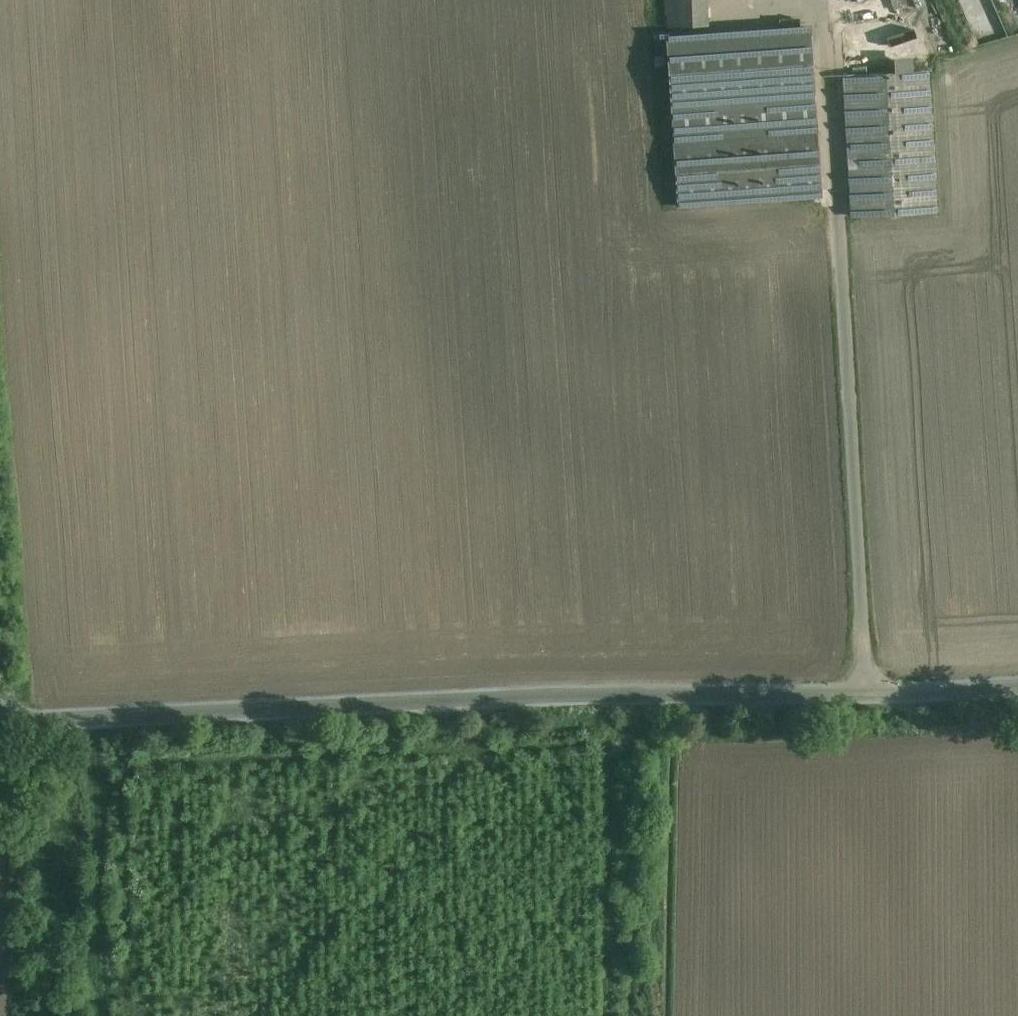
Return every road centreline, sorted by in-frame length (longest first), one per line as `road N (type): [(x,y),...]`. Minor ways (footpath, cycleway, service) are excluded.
road 1 (unclassified): [(1017,690),(485,701),(54,722),(0,712)]
road 2 (track): [(0,755),(39,851),(44,1015)]

